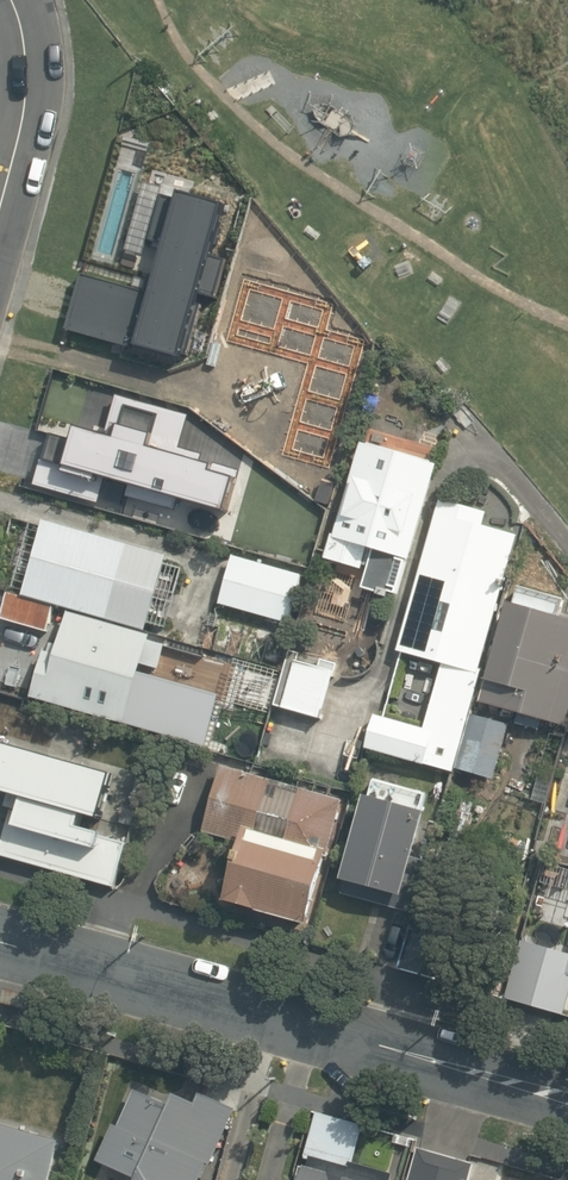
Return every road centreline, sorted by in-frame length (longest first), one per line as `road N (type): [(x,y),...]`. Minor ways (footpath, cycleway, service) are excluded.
road 1 (residential): [(0,943),(567,1094)]
road 2 (residential): [(11,0),(23,101),(0,204)]

